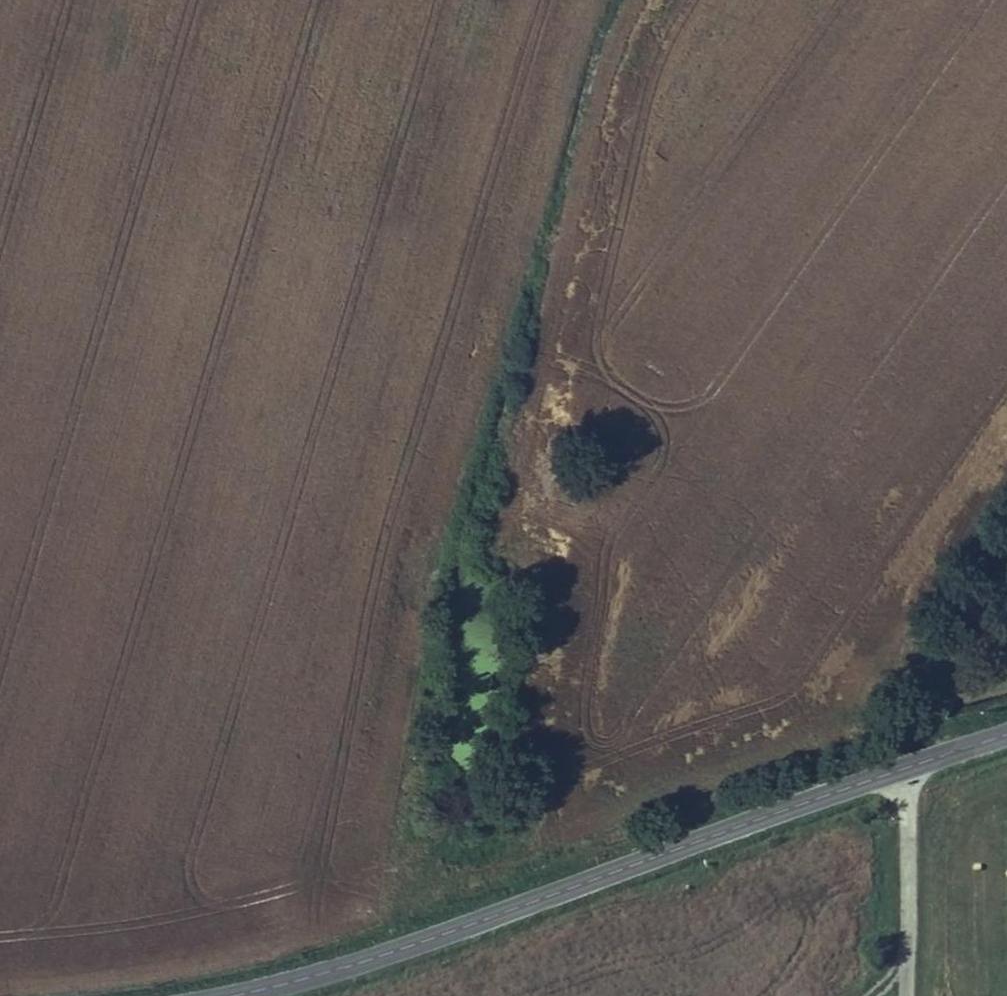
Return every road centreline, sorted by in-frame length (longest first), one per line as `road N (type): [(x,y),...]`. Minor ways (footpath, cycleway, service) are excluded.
road 1 (tertiary): [(1006,731),(403,947),(237,995)]
road 2 (track): [(924,757),(940,682),(1006,575)]

